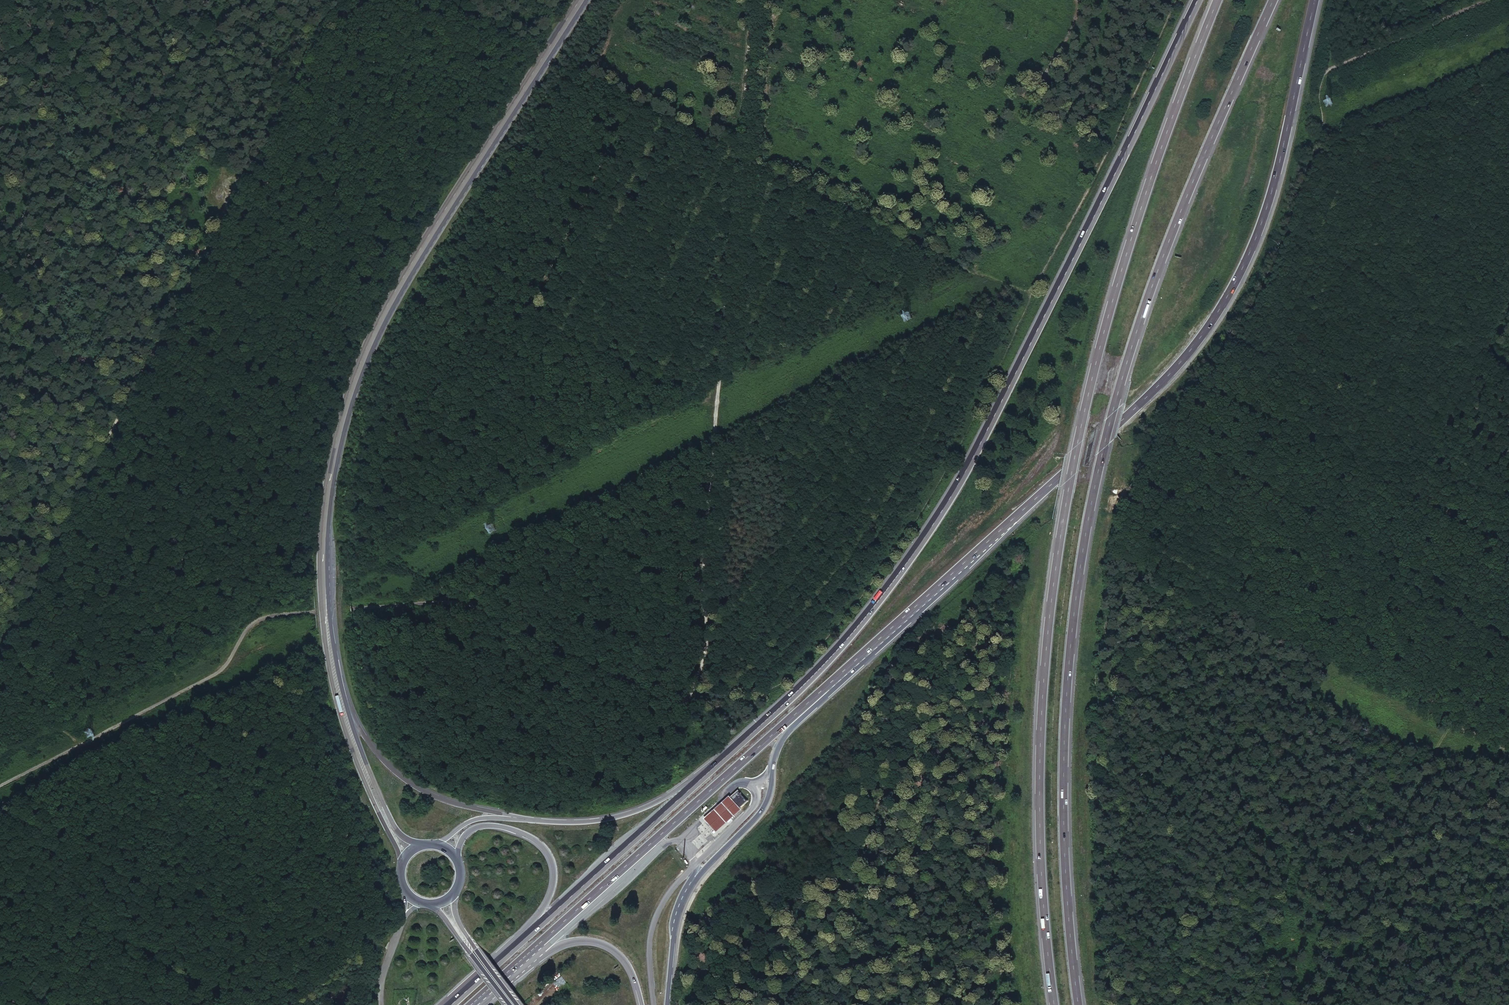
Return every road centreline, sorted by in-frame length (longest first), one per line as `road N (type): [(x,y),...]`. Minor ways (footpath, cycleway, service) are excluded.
road 1 (motorway): [(1077,1004),(1062,787),(1082,545),(1149,289),(1271,0)]
road 2 (motorway): [(1216,0),(1143,196),(1068,481),(1047,630),(1039,809),(1053,1004)]
road 3 (secondary): [(577,0),(377,319),(328,468),(320,551),(328,670),(346,736),(401,865)]
road 4 (trunk): [(1197,0),(959,482),(850,636),(730,752)]
road 5 (trunk): [(824,691),(1131,411),(1208,321),(1266,199),(1312,0)]
road 6 (track): [(708,692),(777,687),(912,525),(1099,166),(1176,0)]
road 7 (track): [(0,786),(217,673),(253,622),(288,614),(458,603),(632,684),(708,692)]
road 8 (secondary): [(349,714),(327,548),(355,394),(402,289),(586,0)]
road 9 (track): [(0,642),(326,0)]
road 10 (track): [(708,692),(701,602),(752,0)]
road 11 (track): [(391,560),(616,438),(879,312)]
road 12 (track): [(1508,754),(1119,558)]
road 13 (trunk): [(535,954),(824,691)]
road 14 (trunk): [(667,1004),(679,901),(760,813),(775,750),(824,691)]
road 15 (trunk): [(730,752),(515,944)]
road 16 (trunk): [(456,860),(461,838),(483,825),(522,833),(548,852),(548,900),(515,944)]
road 17 (trunk): [(532,820),(424,791),(383,760),(349,714)]
road 18 (trunk): [(730,752),(637,810),(595,820),(532,820)]
road 19 (track): [(1484,0),(1324,70)]
road 20 (secondary): [(426,844),(396,831),(349,714)]
road 21 (trunk): [(535,954),(572,941),(602,943),(626,964),(640,1004)]
road 22 (secondary): [(520,1004),(459,922),(454,890)]
road 23 (secondary): [(426,903),(509,1004)]

